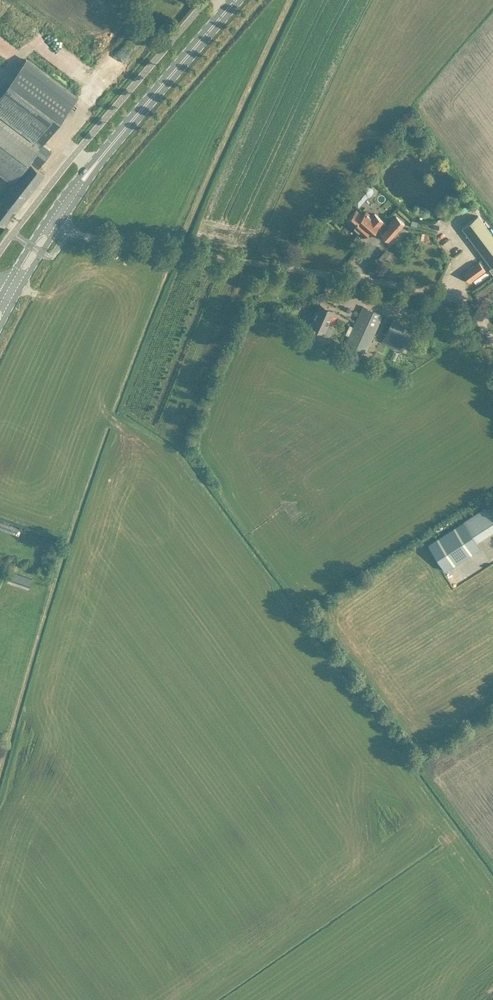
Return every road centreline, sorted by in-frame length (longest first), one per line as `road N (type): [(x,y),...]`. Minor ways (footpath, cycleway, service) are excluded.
road 1 (unclassified): [(492,344),(470,314),(427,292),(69,234),(52,224)]
road 2 (primary): [(52,224),(235,0)]

